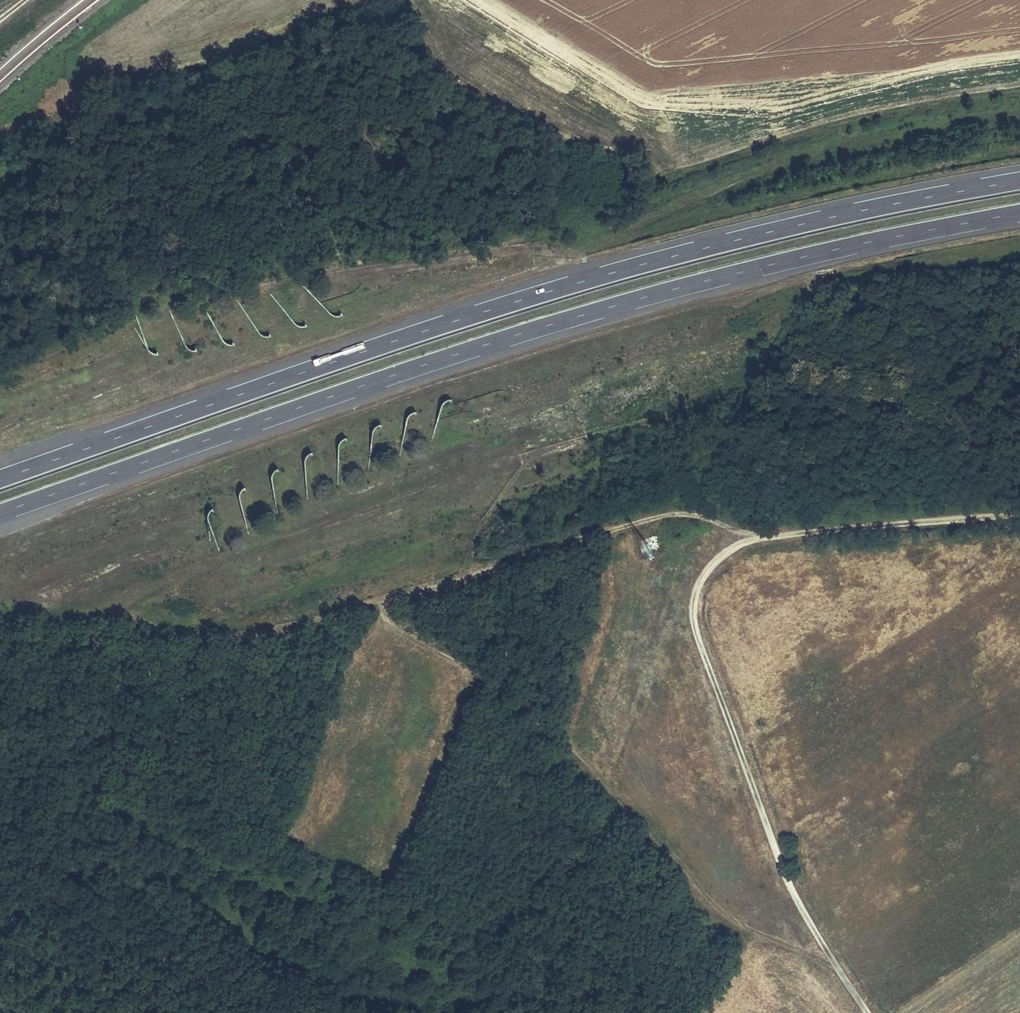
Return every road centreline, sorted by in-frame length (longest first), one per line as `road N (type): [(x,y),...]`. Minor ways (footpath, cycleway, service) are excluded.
road 1 (motorway): [(0,513),(592,312),(797,258),(1019,212)]
road 2 (motorway): [(1019,181),(657,260),(0,479)]
road 3 (track): [(869,1012),(787,872),(694,618),(697,587),(720,555),(751,539),(1019,514)]
road 4 (track): [(751,539),(685,512),(642,516),(381,602),(237,636)]
road 5 (track): [(832,960),(774,942),(697,900),(583,759),(461,662)]
road 6 (track): [(381,602),(393,626),(461,662),(470,677),(401,851),(365,872)]

